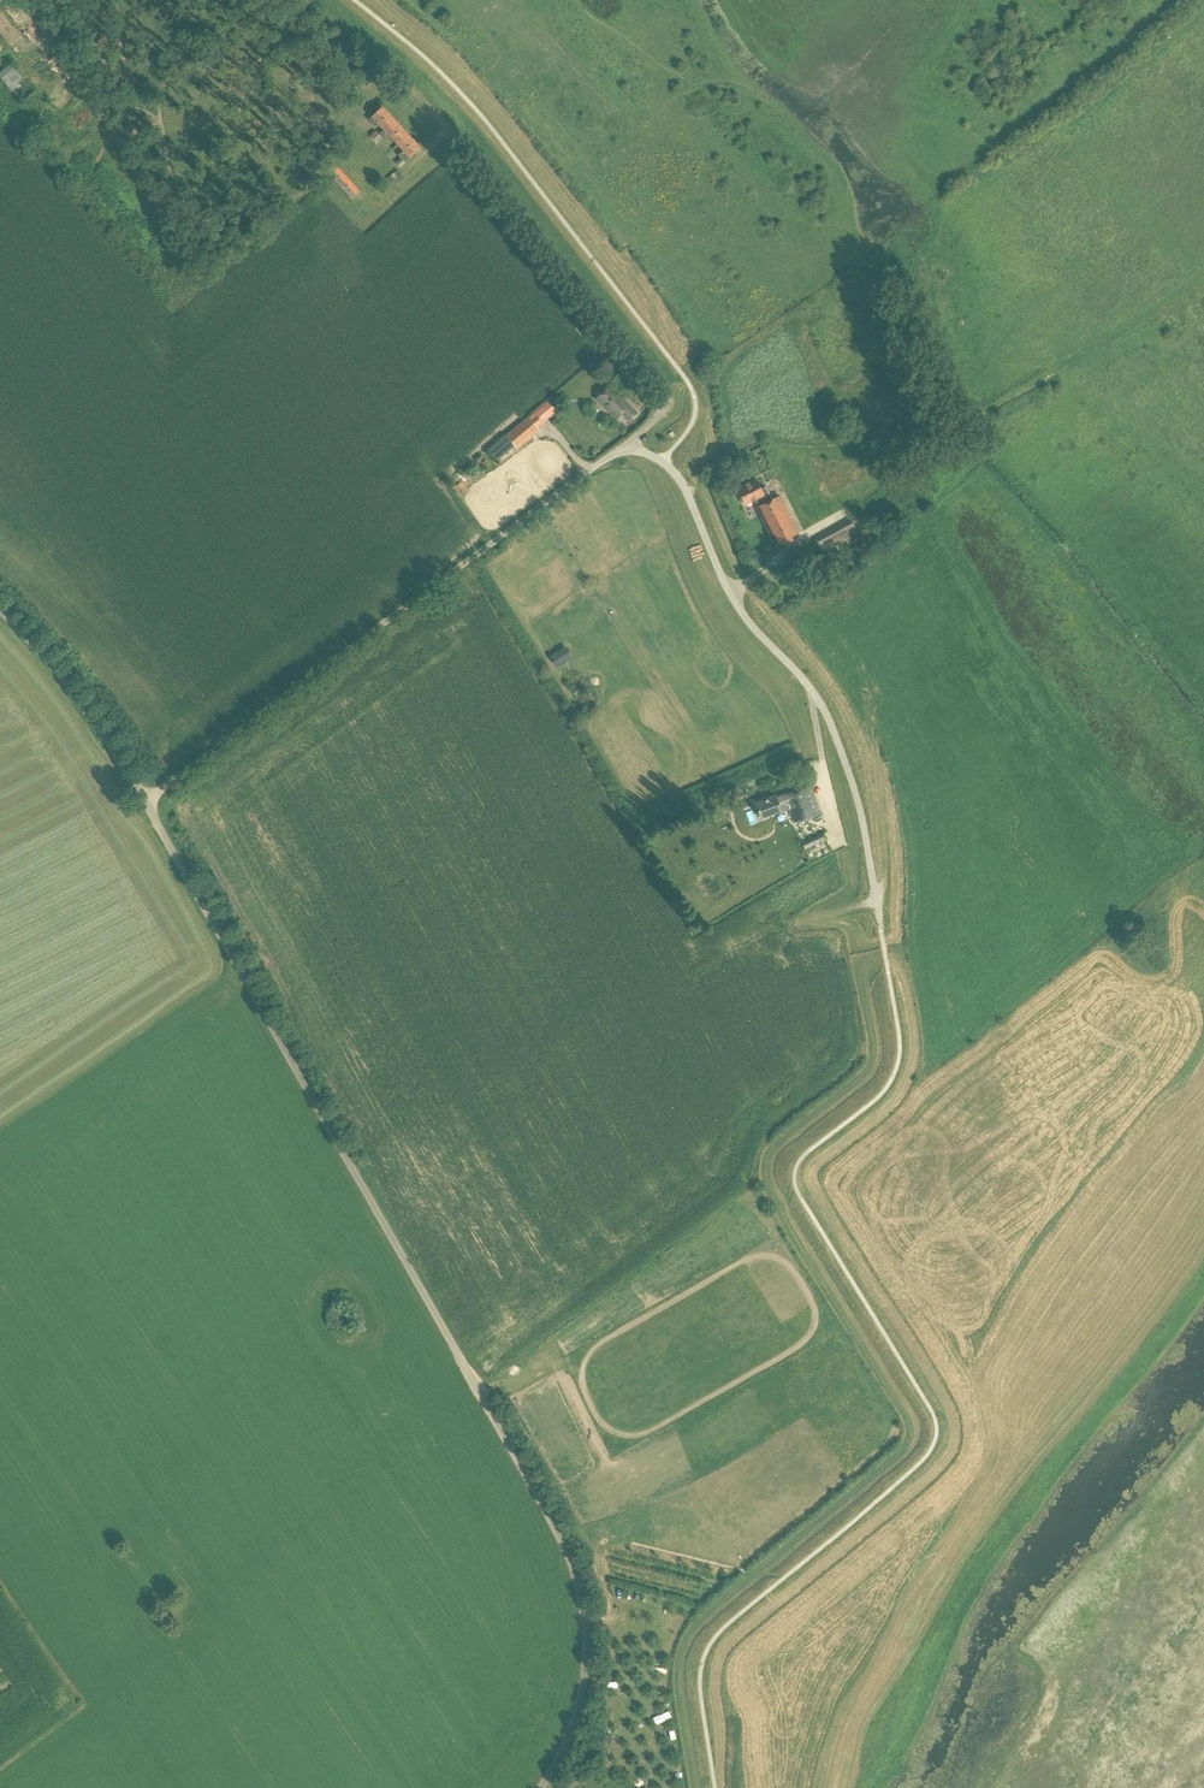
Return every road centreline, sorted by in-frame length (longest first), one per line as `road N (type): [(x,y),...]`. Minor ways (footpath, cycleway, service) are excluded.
road 1 (unclassified): [(542,1787),(575,1718),(587,1667),(585,1603),(560,1531),(146,802)]
road 2 (track): [(665,400),(658,380),(395,67),(367,69),(325,165),(211,273),(79,74),(10,0)]
road 3 (unclassified): [(146,802),(613,453)]
road 4 (unclassified): [(613,453),(650,454),(672,471),(739,605),(827,713),(856,794),(881,926)]
road 5 (unclassified): [(146,802),(0,608)]

